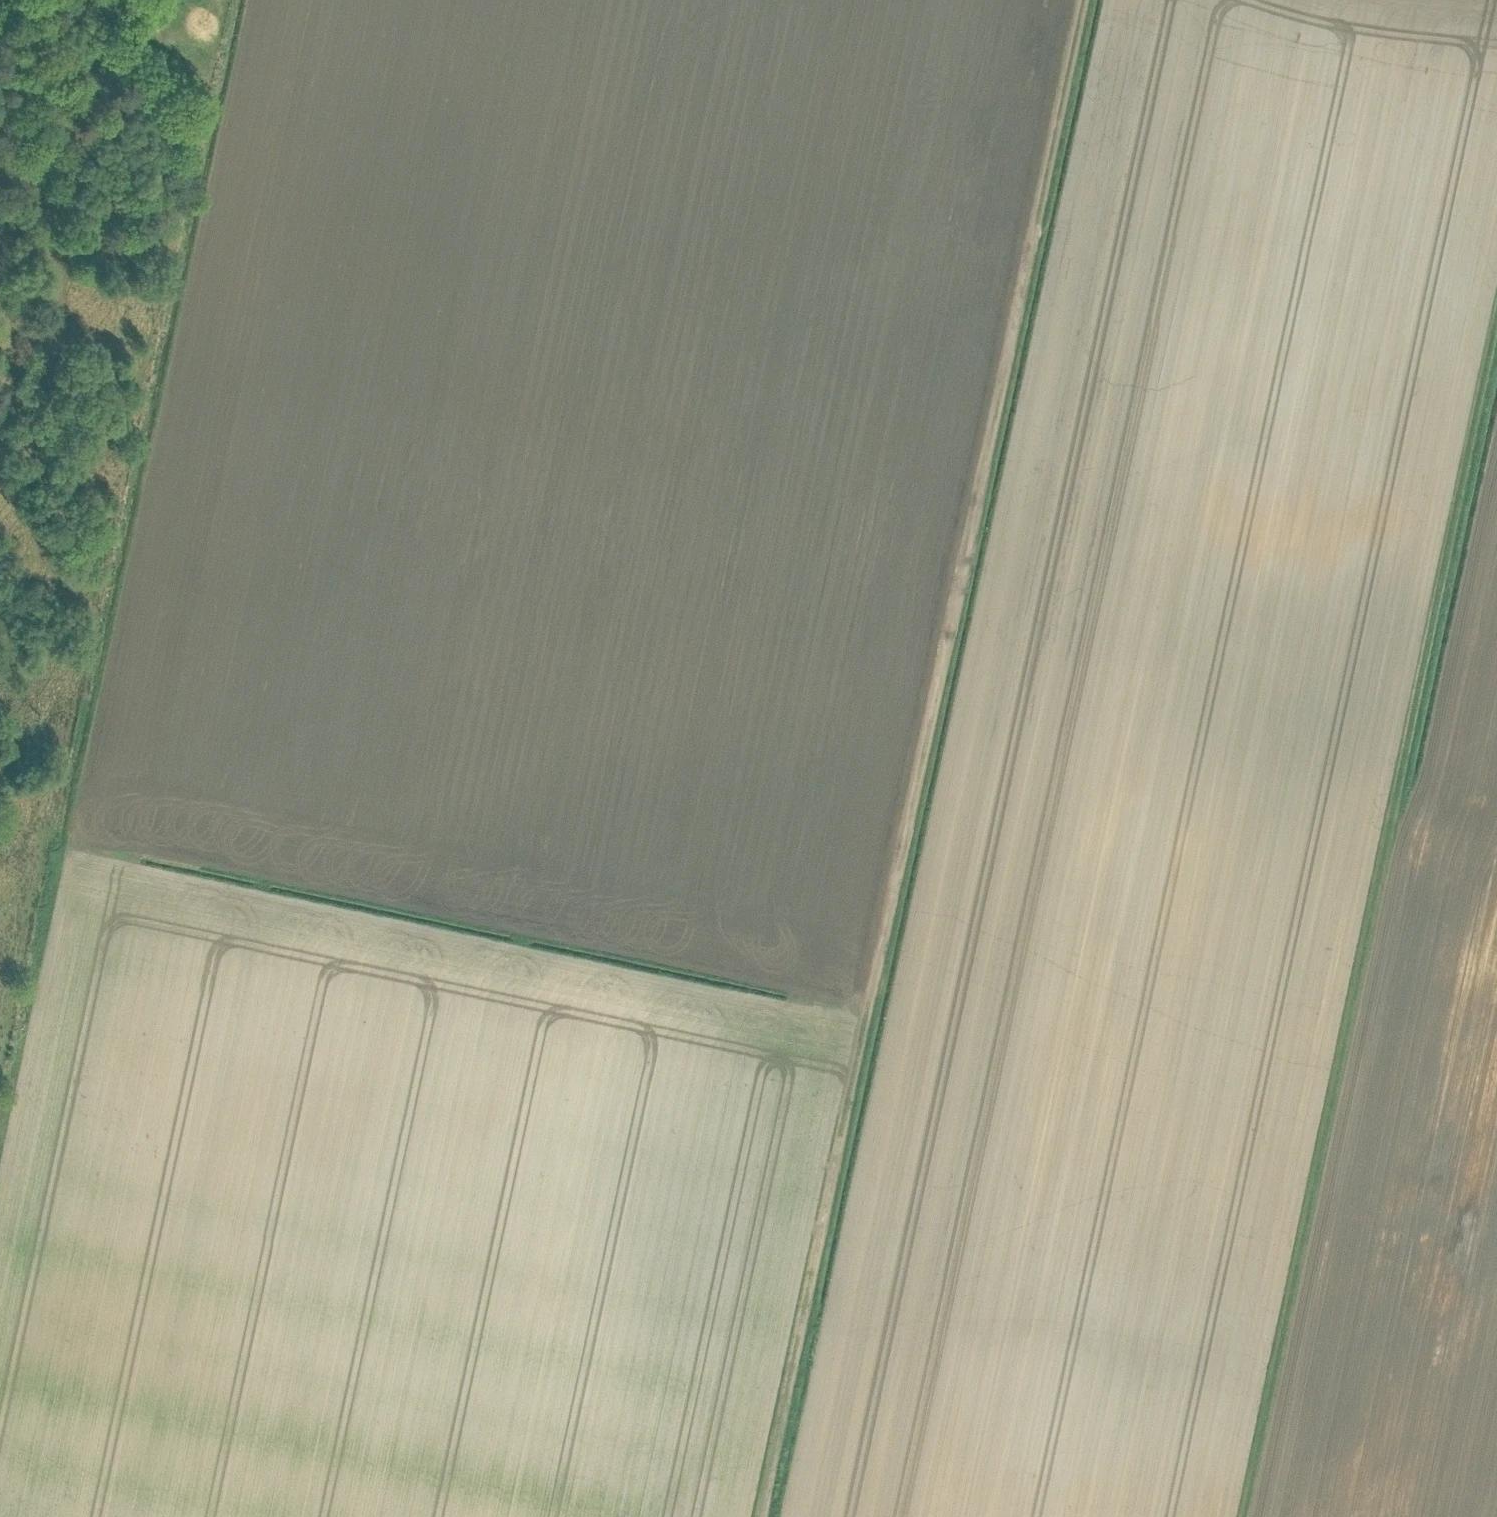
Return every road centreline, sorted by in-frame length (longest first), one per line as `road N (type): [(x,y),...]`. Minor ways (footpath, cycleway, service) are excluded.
road 1 (track): [(770,1516),(1089,0)]
road 2 (track): [(1496,291),(1239,1516)]
road 3 (track): [(110,0),(209,98)]

